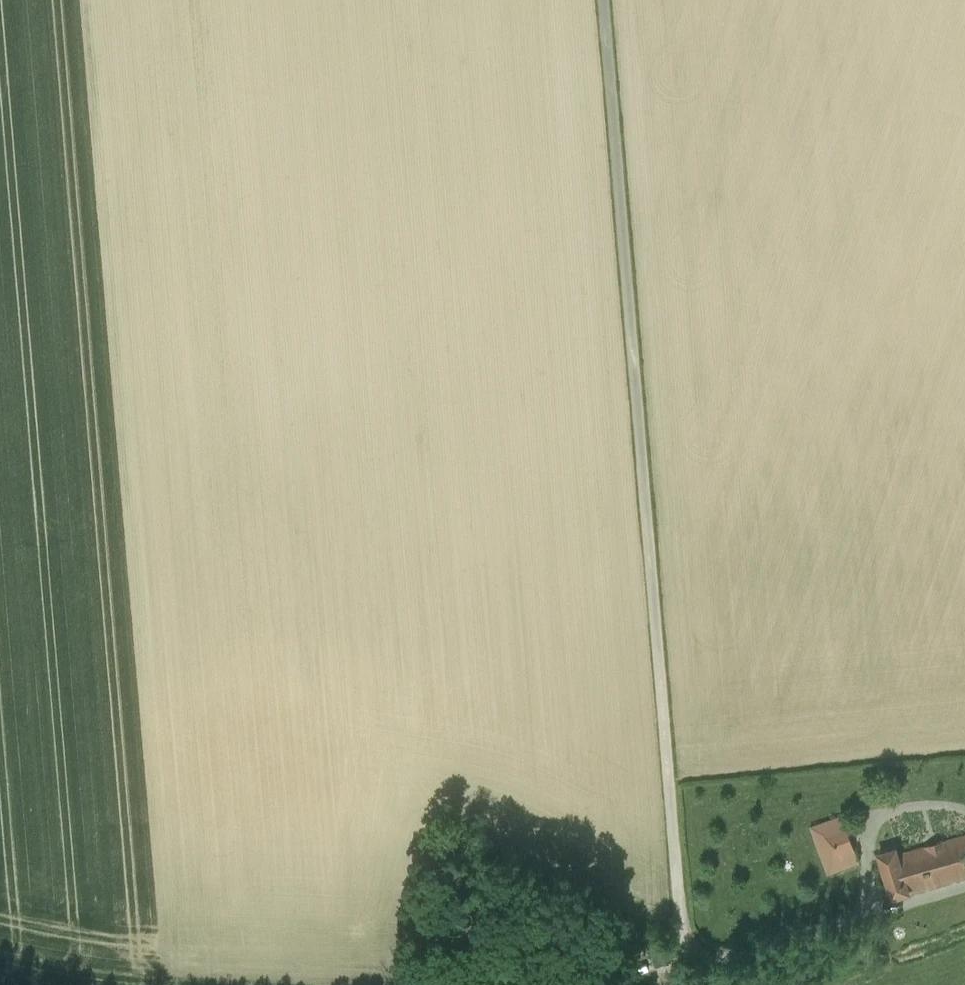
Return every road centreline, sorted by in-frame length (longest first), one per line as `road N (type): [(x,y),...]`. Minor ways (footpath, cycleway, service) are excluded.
road 1 (unclassified): [(602,0),(684,960)]
road 2 (track): [(163,984),(37,972),(0,960)]
road 3 (track): [(684,960),(654,979),(566,984)]

